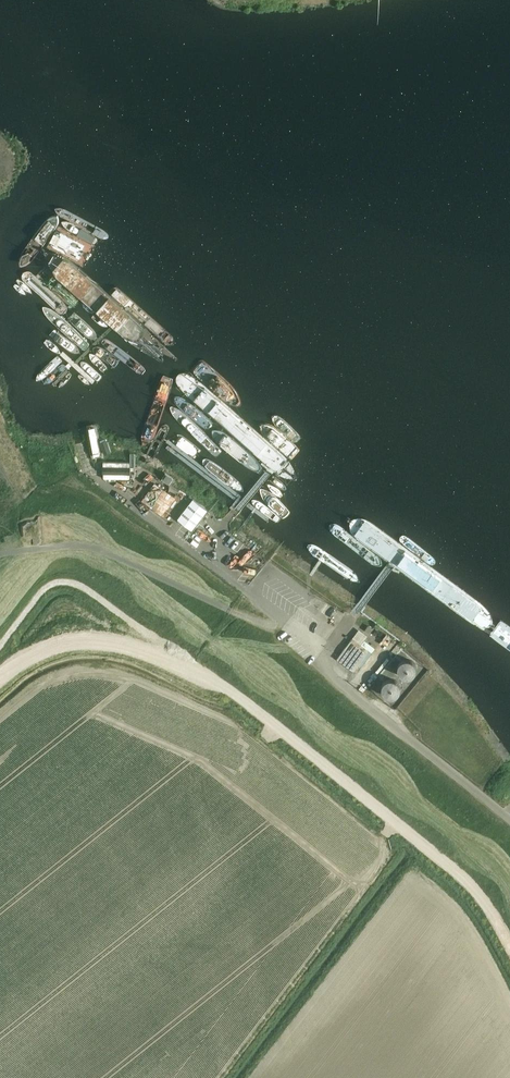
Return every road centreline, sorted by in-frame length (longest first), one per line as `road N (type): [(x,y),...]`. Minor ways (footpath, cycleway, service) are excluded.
road 1 (track): [(509,949),(473,888),(90,592),(50,584),(0,646)]
road 2 (unclassified): [(509,819),(324,668),(321,652),(295,630)]

